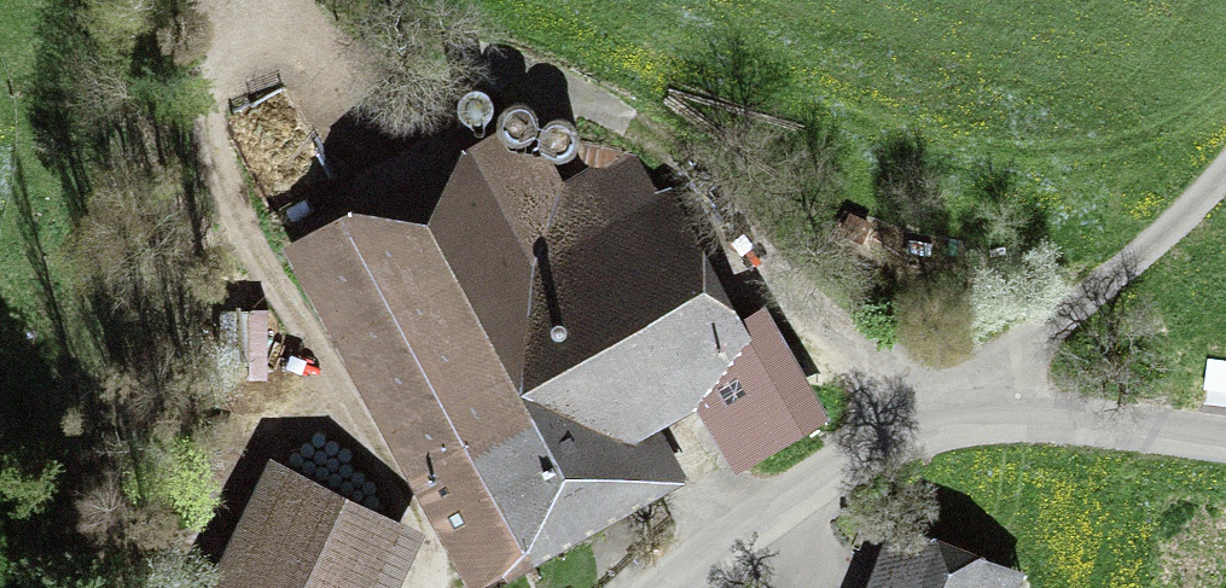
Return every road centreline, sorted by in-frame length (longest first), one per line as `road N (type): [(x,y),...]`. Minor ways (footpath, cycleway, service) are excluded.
road 1 (track): [(284,0),(392,99),(508,72),(656,138),(732,224),(771,295),(934,416)]
road 2 (track): [(431,587),(435,562),(411,516),(256,273),(225,197)]
road 3 (unclassified): [(934,416),(1016,366),(1225,174)]
road 4 (unclassified): [(666,587),(934,416)]
road 5 (unclassified): [(934,416),(1080,420),(1225,440)]
road 6 (track): [(32,587),(14,457),(0,423)]

